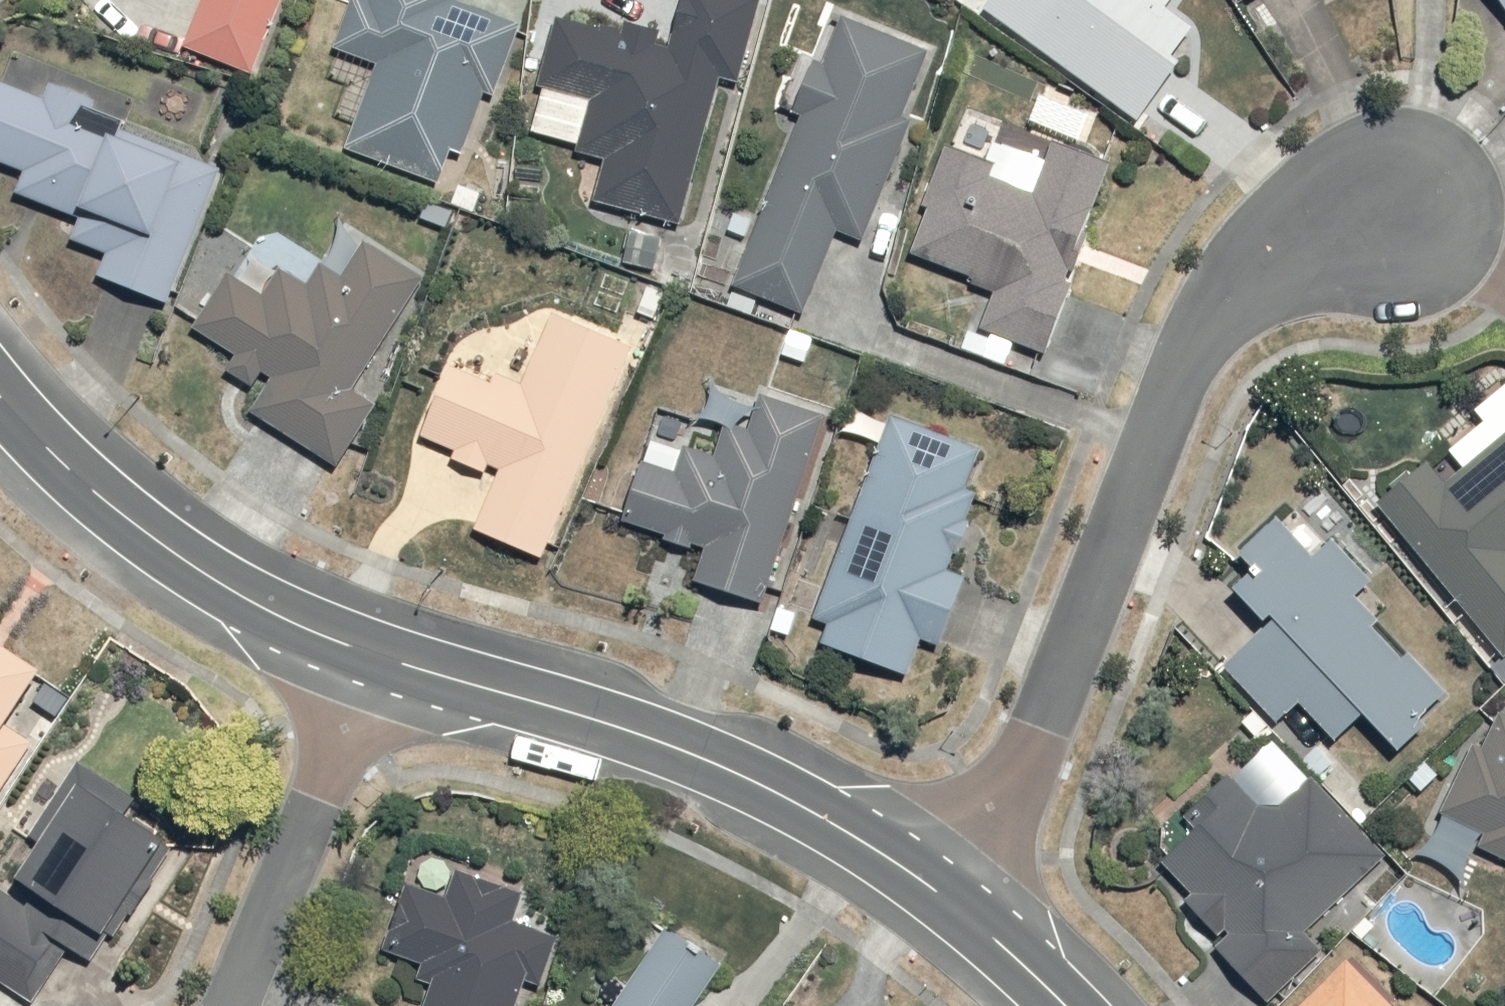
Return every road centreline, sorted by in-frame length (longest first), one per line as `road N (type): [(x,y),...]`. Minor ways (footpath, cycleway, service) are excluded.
road 1 (residential): [(1396,210),(1236,286),(1186,355),(1022,777),(930,888)]
road 2 (tertiary): [(930,888),(818,816),(668,745),(368,655)]
road 3 (tertiary): [(368,655),(193,570),(63,464),(0,396)]
road 4 (residential): [(233,1005),(368,655)]
road 5 (tertiary): [(1061,1005),(930,888)]
road 6 (residential): [(1504,282),(1396,210)]

